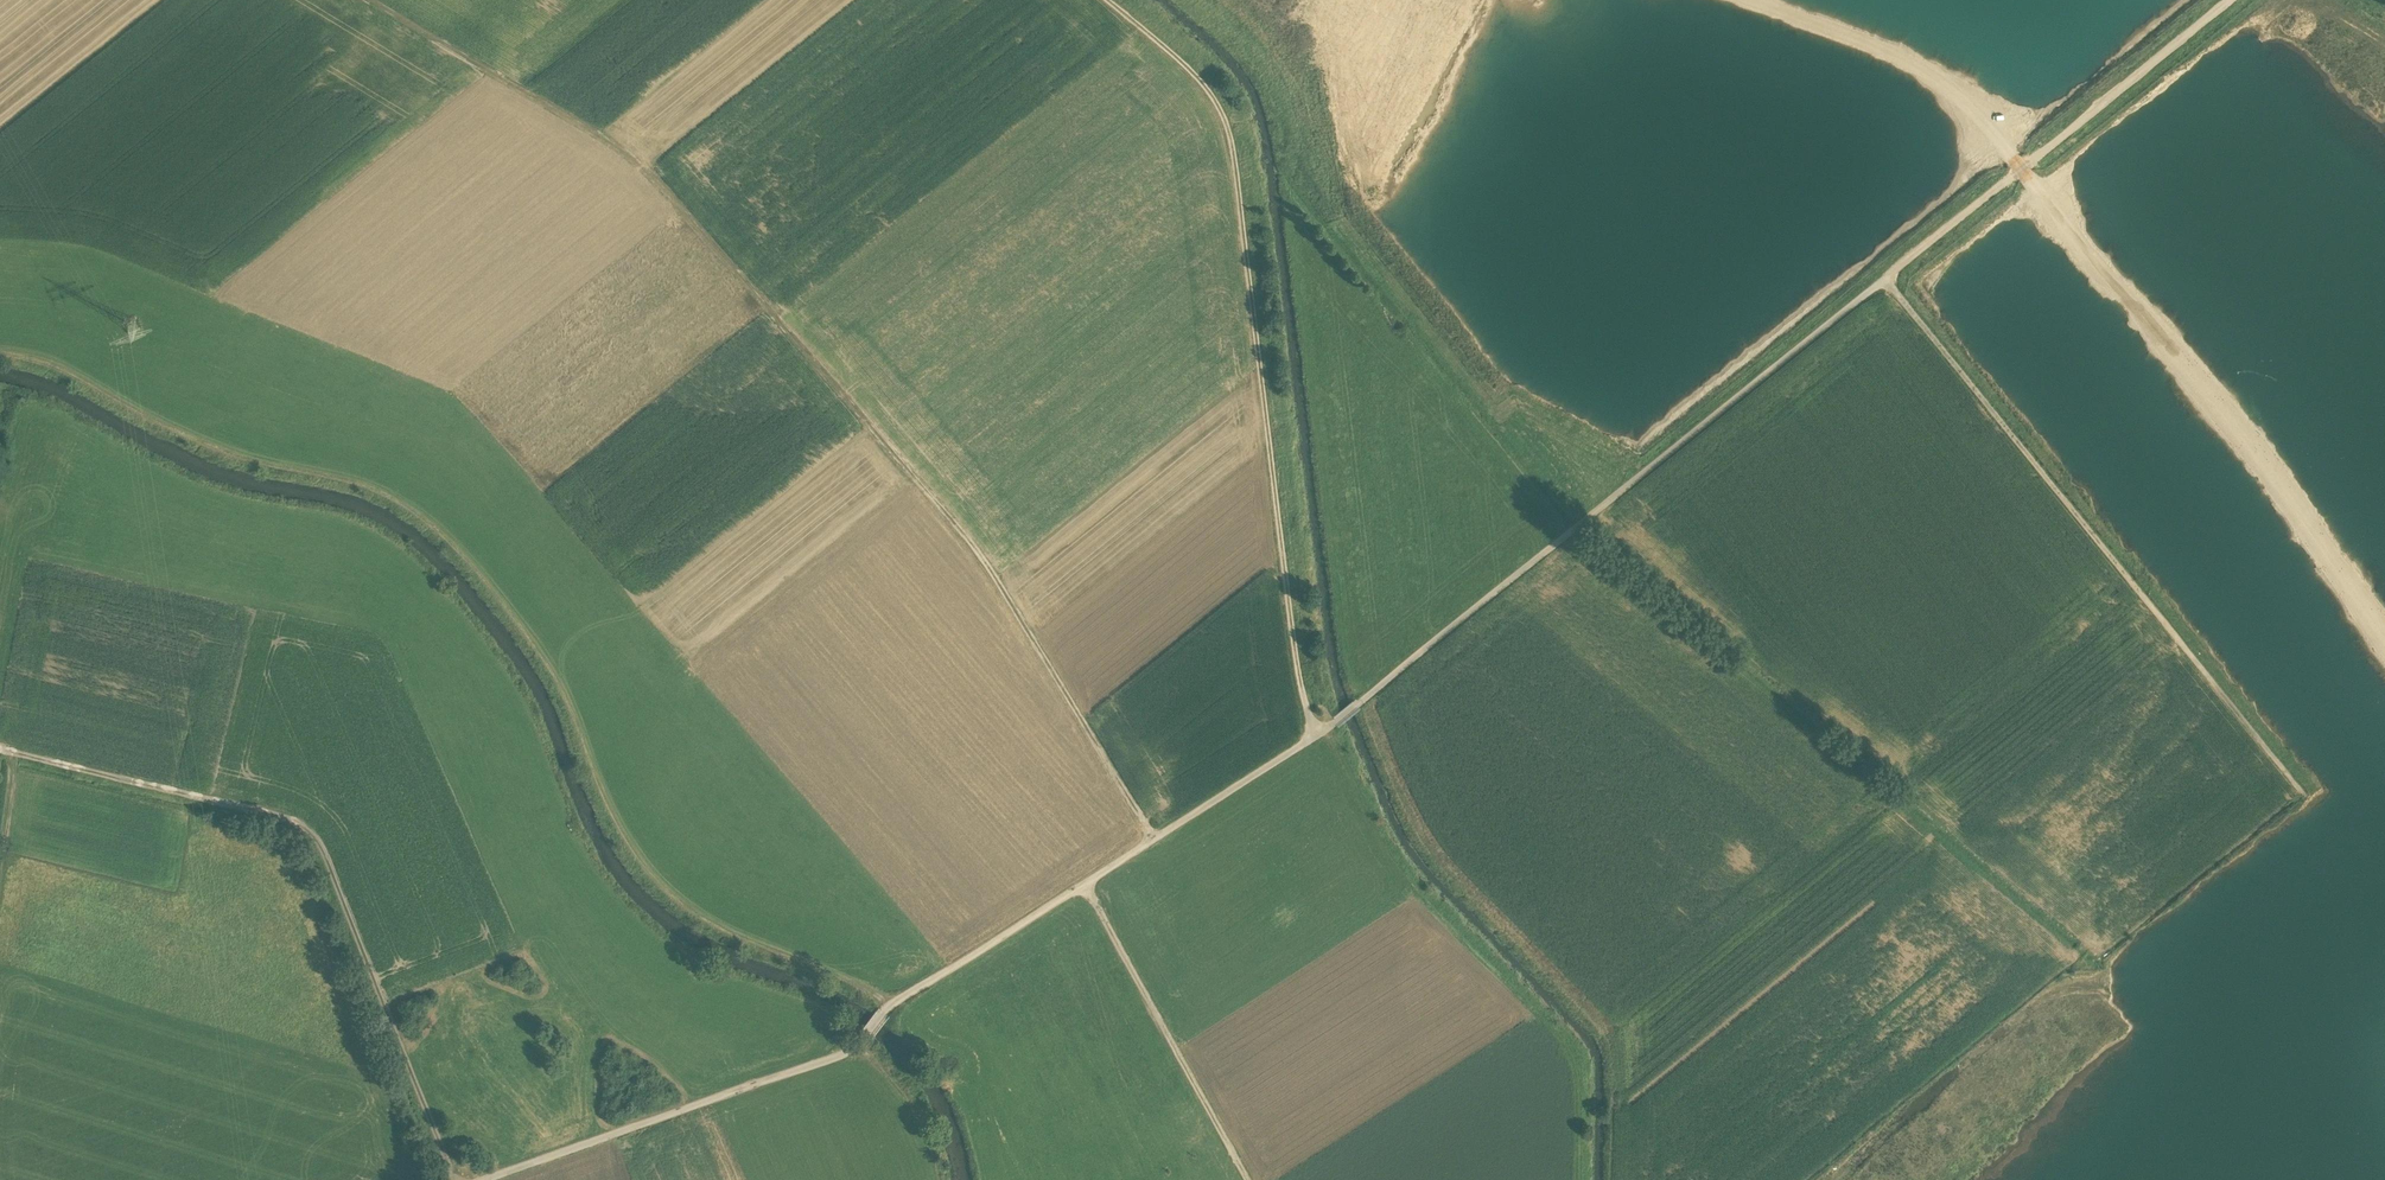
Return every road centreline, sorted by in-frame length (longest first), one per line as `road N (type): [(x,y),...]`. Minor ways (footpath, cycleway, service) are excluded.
road 1 (track): [(894,1001),(1359,704),(2230,0)]
road 2 (track): [(1153,840),(974,541),(675,199),(636,160),(367,0)]
road 3 (track): [(0,352),(65,370),(219,450),(389,498),(445,536),(551,662),(611,813),(667,893),(705,922),(894,1001)]
road 4 (track): [(2384,624),(2023,167),(1951,90),(1759,0)]
road 5 (track): [(1106,0),(1211,92),(1237,143),(1287,530),(1296,674),(1316,736)]
road 6 (track): [(459,1179),(318,839),(285,823),(0,755)]
road 7 (track): [(1885,281),(2251,724)]
road 8 (track): [(1327,727),(1421,895),(1567,1042),(1587,1075),(1588,1179)]
road 9 (track): [(480,1179),(806,1067),(860,1040)]
road 10 (track): [(1254,1179),(1082,885)]
road 11 (track): [(860,1040),(924,1119),(942,1179)]
road 12 (track): [(19,760),(0,918)]

